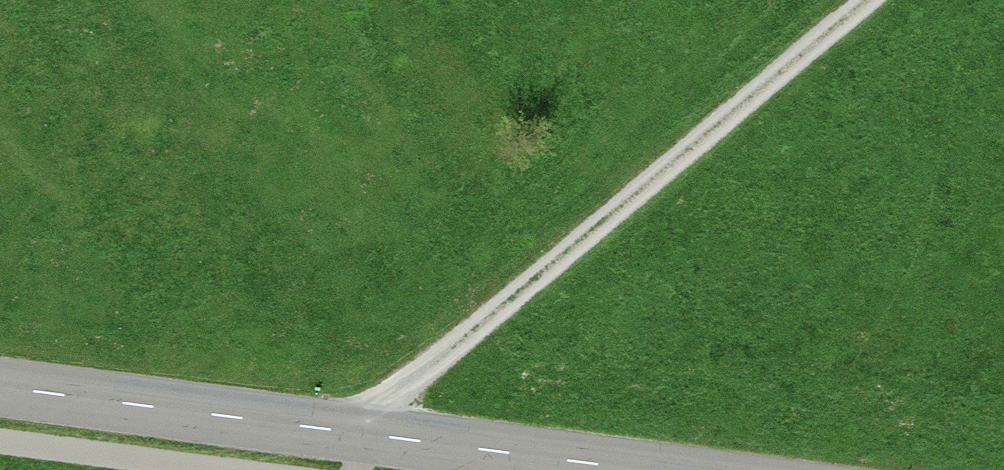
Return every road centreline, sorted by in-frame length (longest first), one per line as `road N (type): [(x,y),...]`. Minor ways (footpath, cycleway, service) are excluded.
road 1 (track): [(361,435),(397,389),(875,0)]
road 2 (tertiary): [(0,388),(634,469)]

